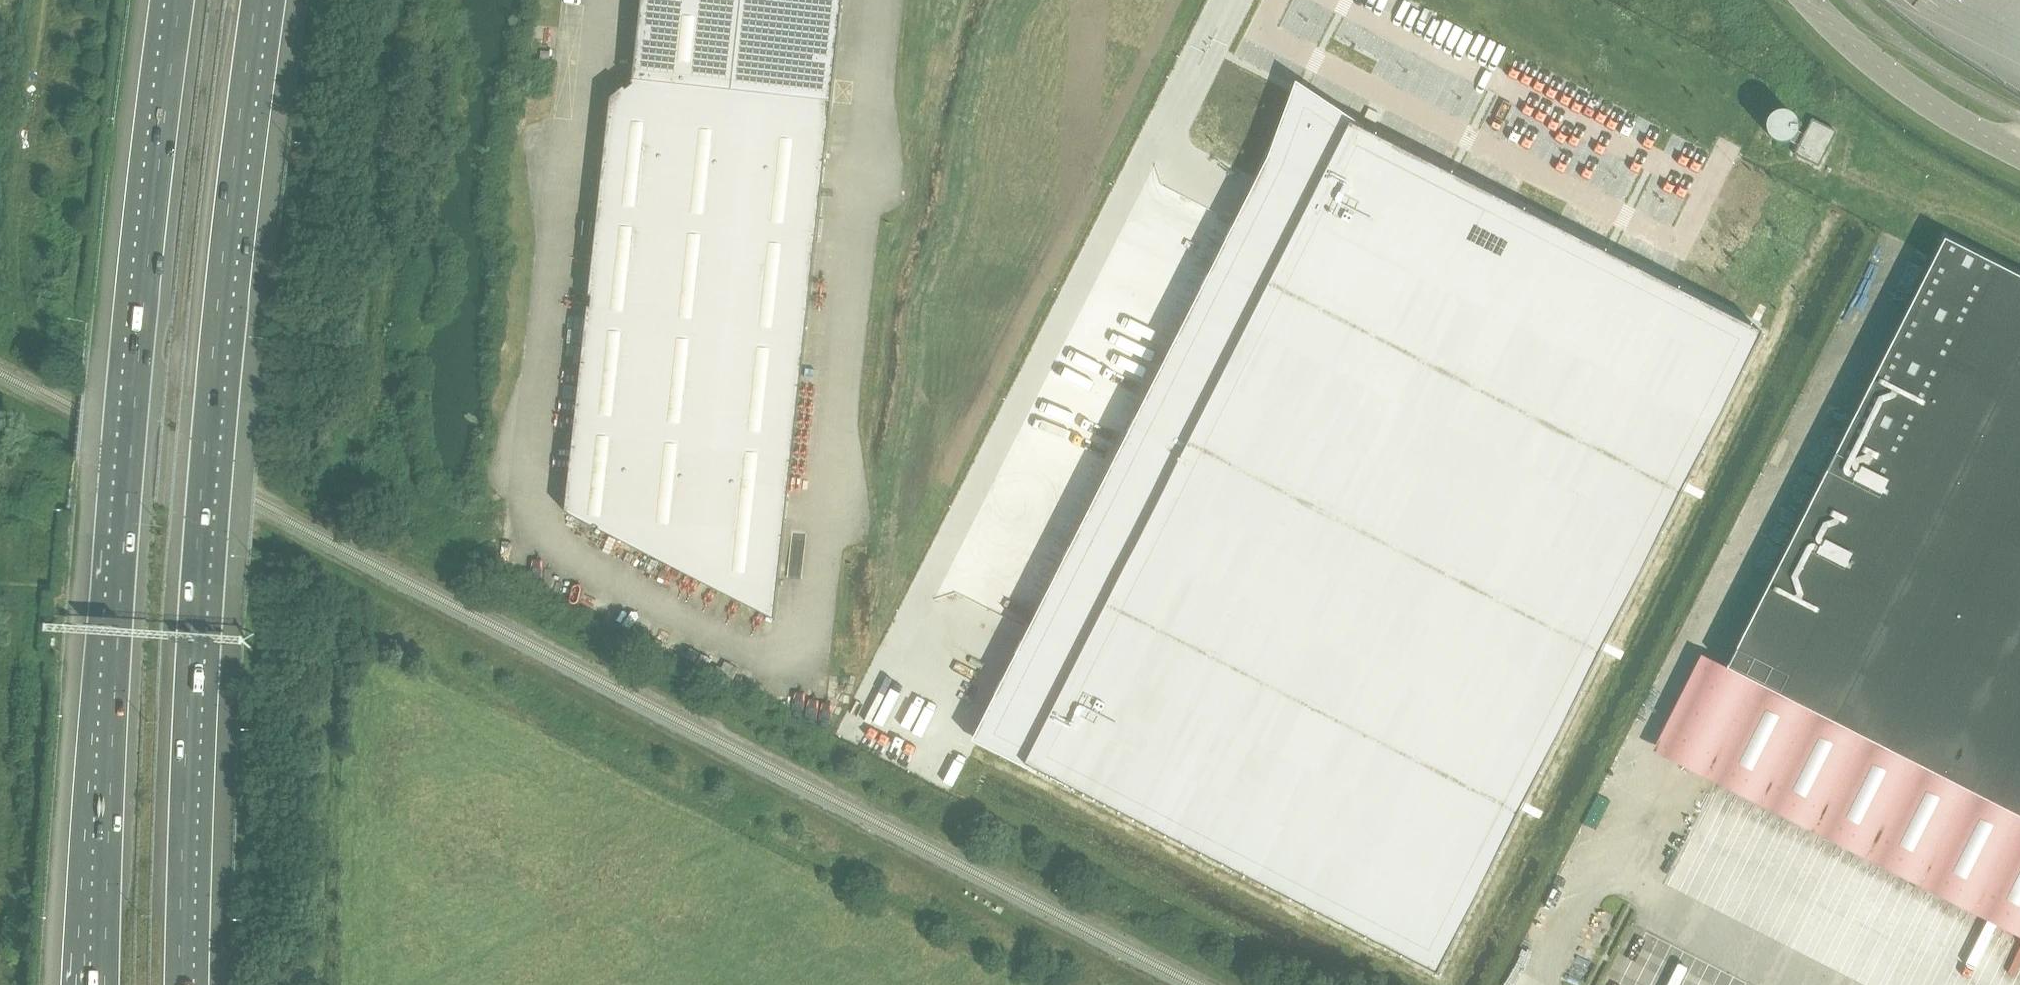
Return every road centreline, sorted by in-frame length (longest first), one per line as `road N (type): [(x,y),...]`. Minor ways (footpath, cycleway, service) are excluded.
road 1 (motorway): [(181,984),(200,542),(256,0)]
road 2 (motorway): [(178,0),(124,539),(103,984)]
road 3 (unclassified): [(1808,0),(1917,96),(2019,155)]

